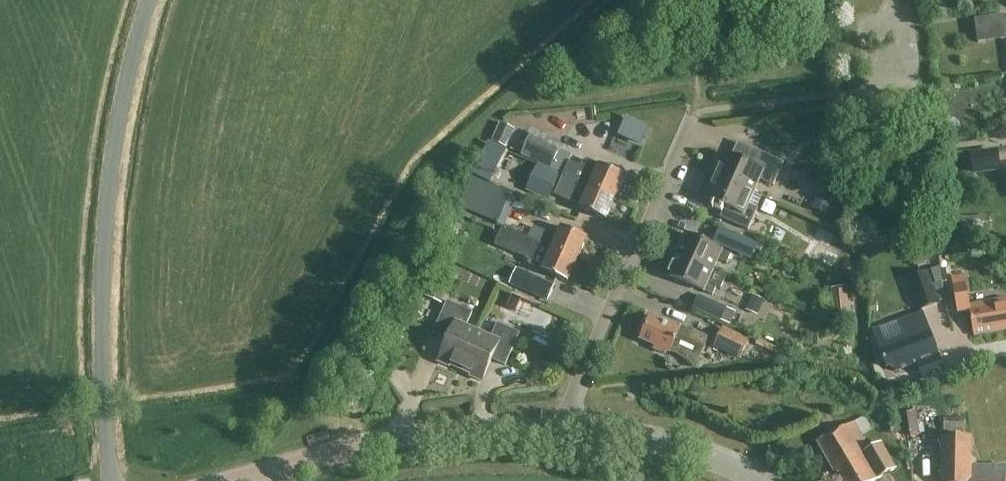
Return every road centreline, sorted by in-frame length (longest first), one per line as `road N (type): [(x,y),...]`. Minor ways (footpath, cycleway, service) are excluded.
road 1 (residential): [(560,429),(702,112)]
road 2 (tertiary): [(560,429),(405,438),(239,480)]
road 3 (tertiary): [(751,480),(683,451),(560,429)]

